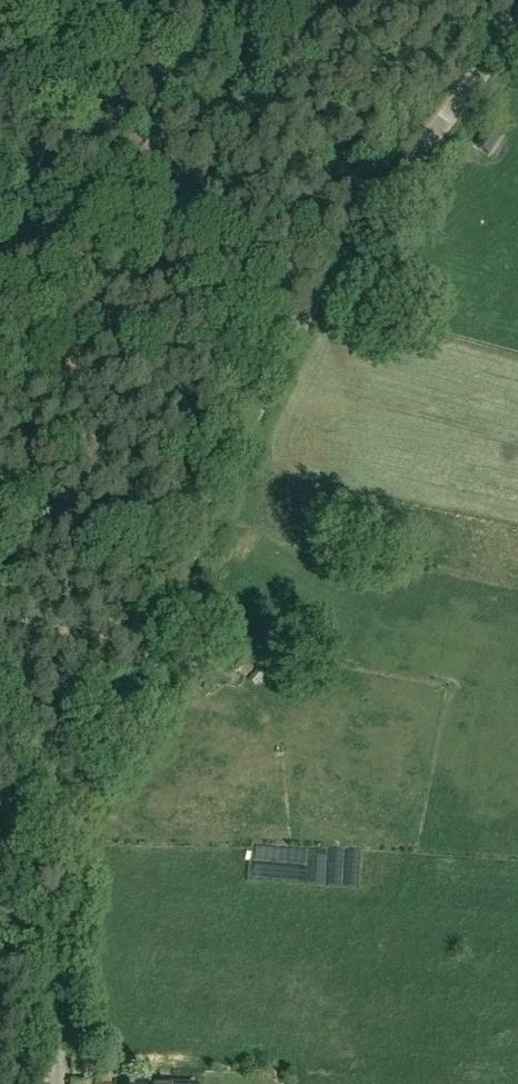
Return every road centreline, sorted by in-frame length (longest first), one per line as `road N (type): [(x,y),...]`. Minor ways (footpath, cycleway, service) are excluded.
road 1 (unclassified): [(56,1083),(61,915),(86,800),(248,425),(372,213)]
road 2 (unclassified): [(0,203),(268,186),(372,213)]
road 3 (unclassified): [(372,213),(517,24)]

